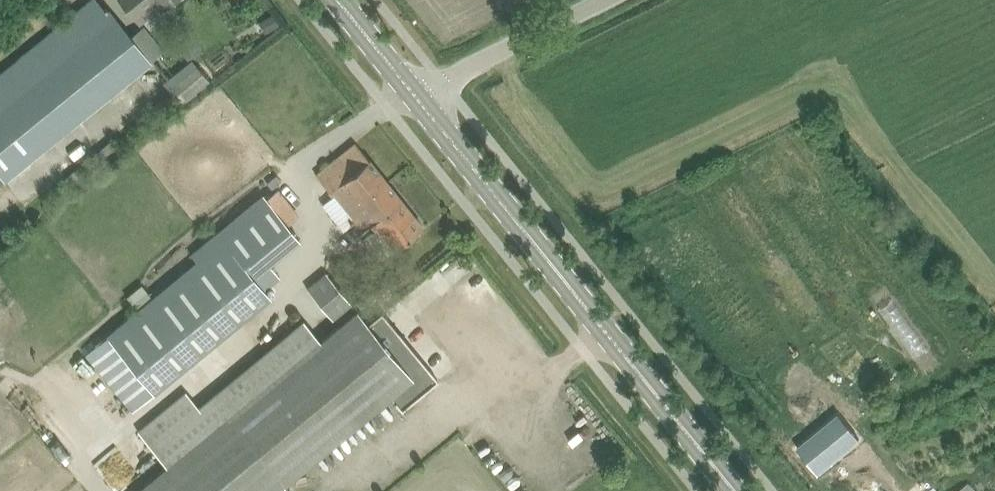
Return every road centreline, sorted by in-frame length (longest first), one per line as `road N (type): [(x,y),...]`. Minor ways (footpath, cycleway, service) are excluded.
road 1 (secondary): [(736,490),(418,96)]
road 2 (unclassified): [(418,96),(600,0)]
road 3 (secondary): [(418,96),(340,0)]

